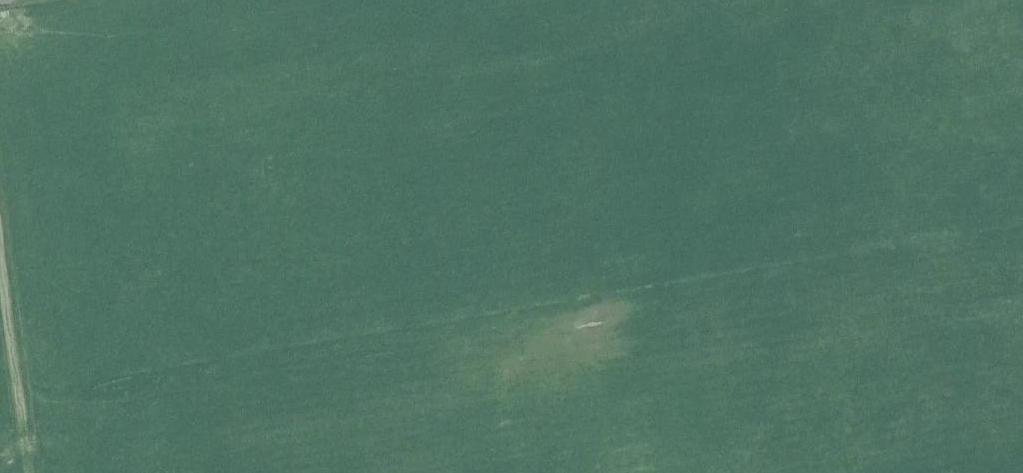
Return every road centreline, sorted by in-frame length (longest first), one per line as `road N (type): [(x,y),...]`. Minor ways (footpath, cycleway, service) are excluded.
road 1 (track): [(25,446),(0,271)]

